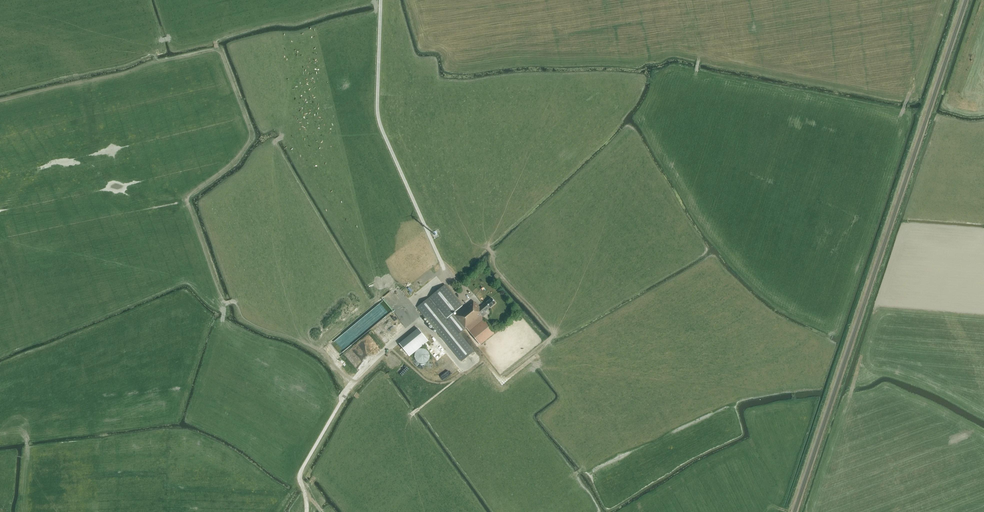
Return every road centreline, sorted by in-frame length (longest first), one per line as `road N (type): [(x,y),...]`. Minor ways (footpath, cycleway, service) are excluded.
road 1 (track): [(306,511),(301,470),(350,386),(419,321)]
road 2 (track): [(411,414),(465,371),(419,321)]

